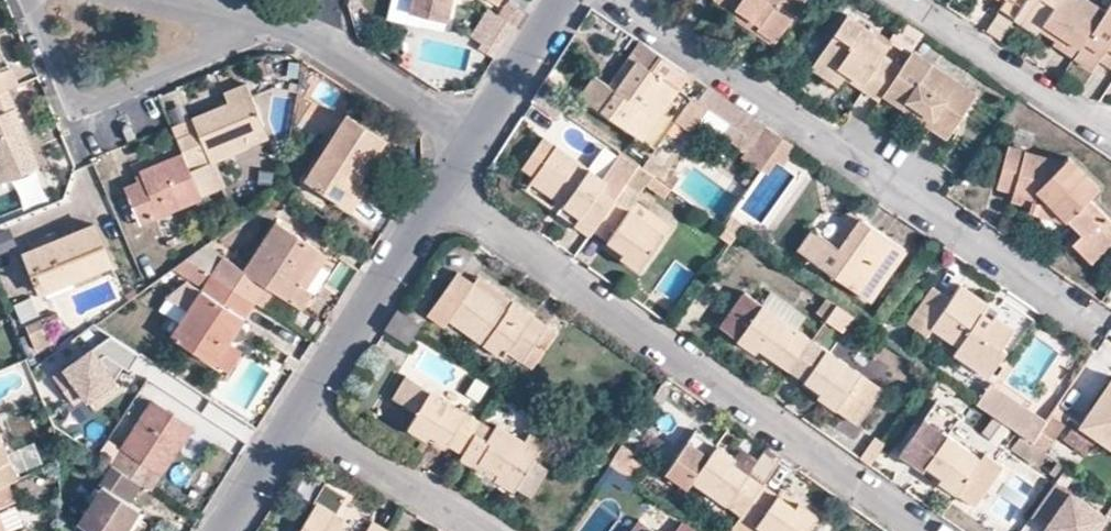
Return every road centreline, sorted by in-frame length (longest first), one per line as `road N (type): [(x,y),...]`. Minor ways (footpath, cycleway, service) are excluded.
road 1 (residential): [(920,530),(438,192)]
road 2 (residential): [(1091,321),(623,0)]
road 3 (residential): [(275,22),(76,110),(29,0)]
road 4 (residential): [(438,192),(294,416)]
road 5 (residential): [(1110,134),(896,0)]
road 6 (residential): [(294,416),(482,530)]
road 7 (residential): [(471,139),(314,38)]
road 8 (residential): [(565,0),(471,139)]
road 9 (residential): [(294,416),(221,530)]

